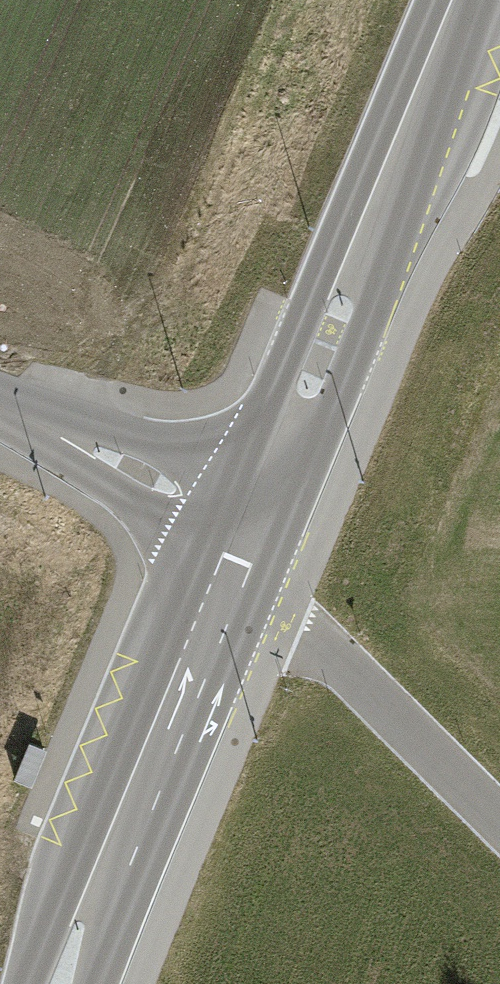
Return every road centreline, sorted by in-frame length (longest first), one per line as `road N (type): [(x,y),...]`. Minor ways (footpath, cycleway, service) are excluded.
road 1 (secondary): [(239,517),(452,0)]
road 2 (secondary): [(50,983),(216,576)]
road 3 (unclassified): [(216,576),(301,633),(499,827)]
road 4 (unclassified): [(0,409),(239,517)]

